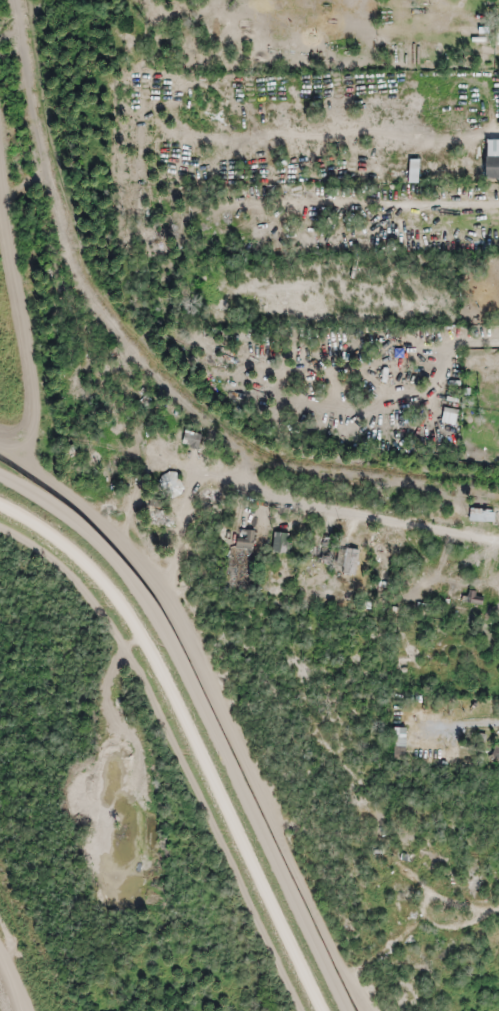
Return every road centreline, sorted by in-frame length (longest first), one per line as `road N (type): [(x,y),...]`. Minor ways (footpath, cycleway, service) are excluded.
road 1 (residential): [(320,1010),(137,639),(68,551),(0,510)]

